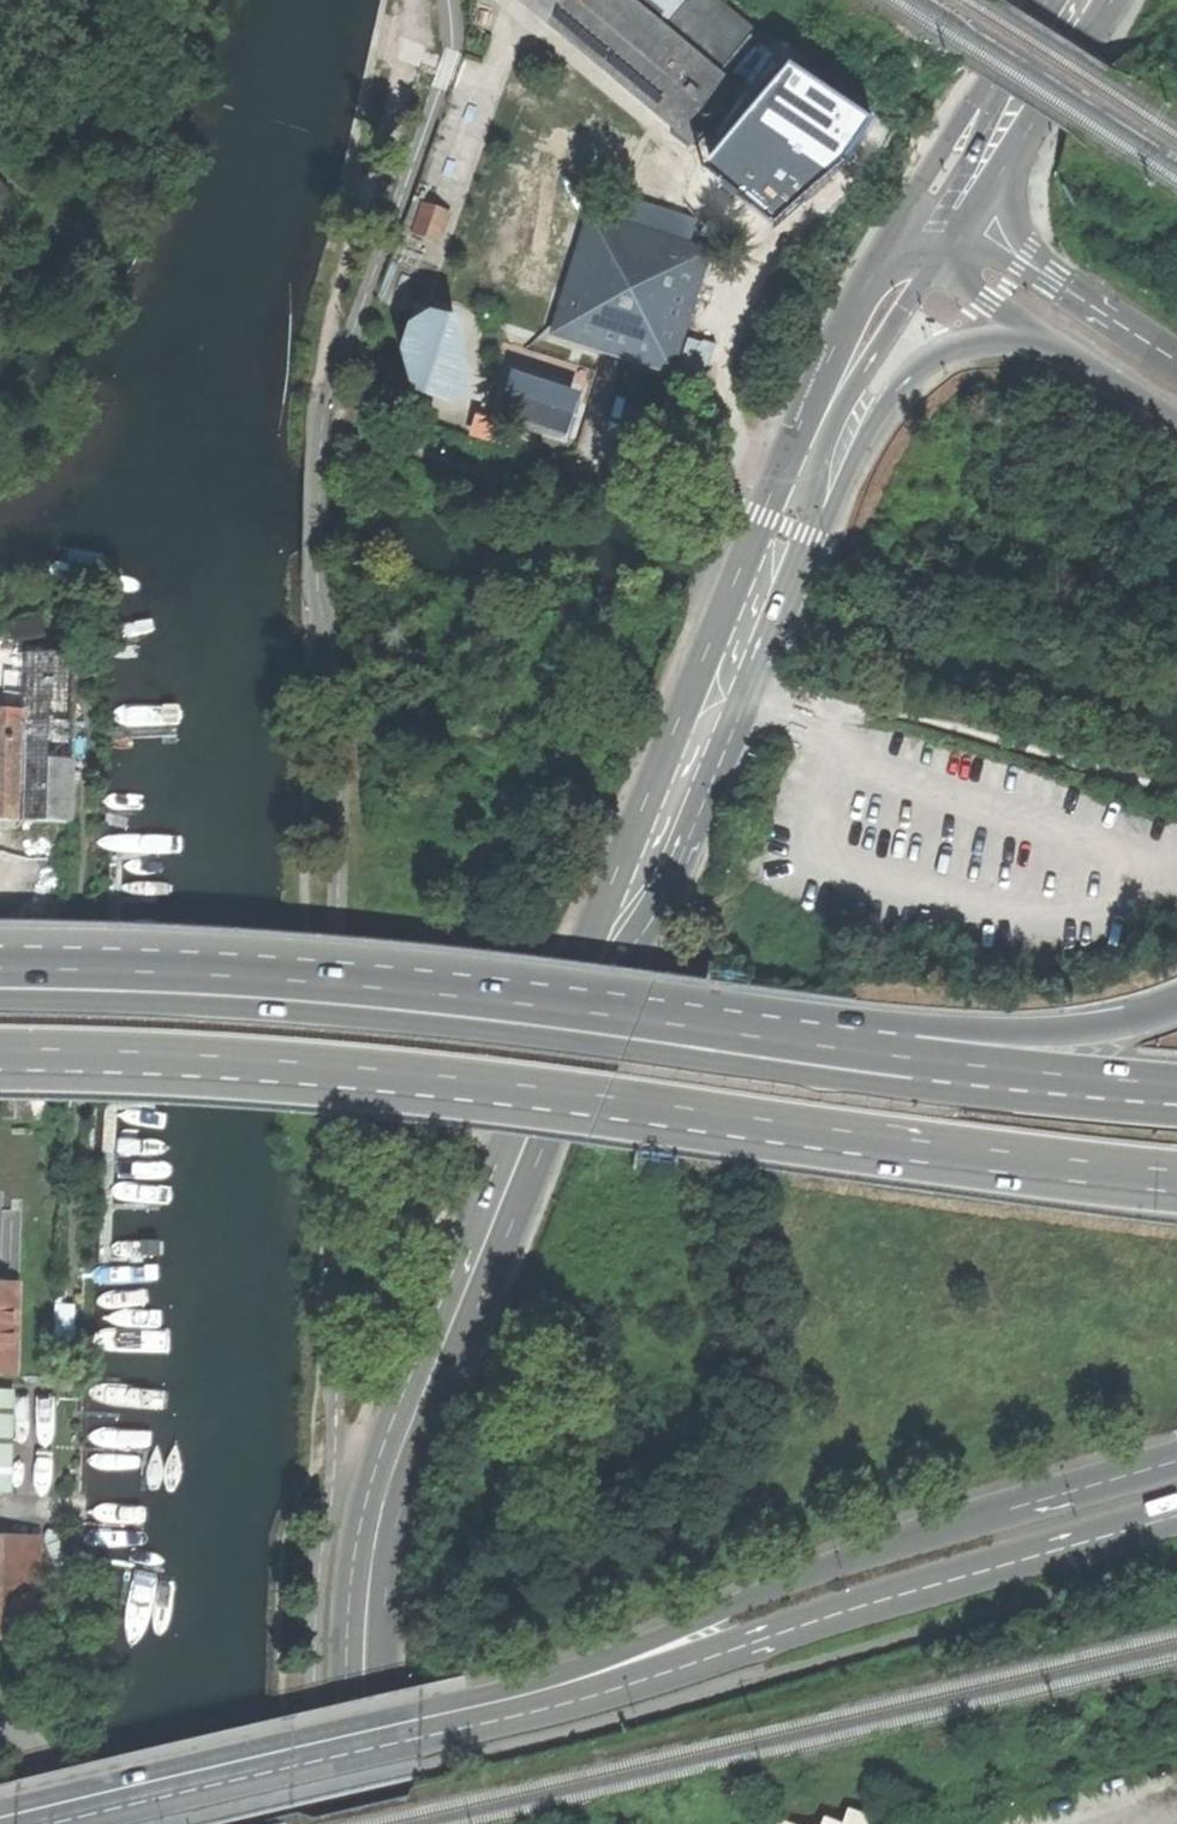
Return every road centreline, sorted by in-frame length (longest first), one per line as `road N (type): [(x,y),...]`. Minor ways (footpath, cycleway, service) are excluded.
road 1 (secondary): [(829,423),(392,1474),(367,1610),(360,1823)]
road 2 (trunk): [(0,1051),(376,1069),(1176,1180)]
road 3 (trunk): [(911,1062),(366,991),(0,971)]
road 4 (secondary): [(1176,1463),(839,1566),(558,1688)]
road 5 (secondary): [(558,1688),(1176,1503)]
road 6 (tertiary): [(558,1688),(790,1638),(1176,1528)]
road 7 (secondary): [(35,1823),(445,1721)]
road 8 (secondary): [(1176,360),(948,204)]
road 9 (trunk): [(1176,1007),(1081,1032),(1007,1035),(911,1062)]
road 10 (trunk): [(1176,1093),(911,1062)]
road 11 (secondary): [(948,204),(1074,0)]
road 12 (trunk): [(829,423),(945,346),(1032,338)]
road 13 (secondary): [(917,254),(829,423)]
road 14 (trunk): [(1032,338),(1065,351),(1176,424)]
road 15 (trunk): [(917,254),(1032,338)]

